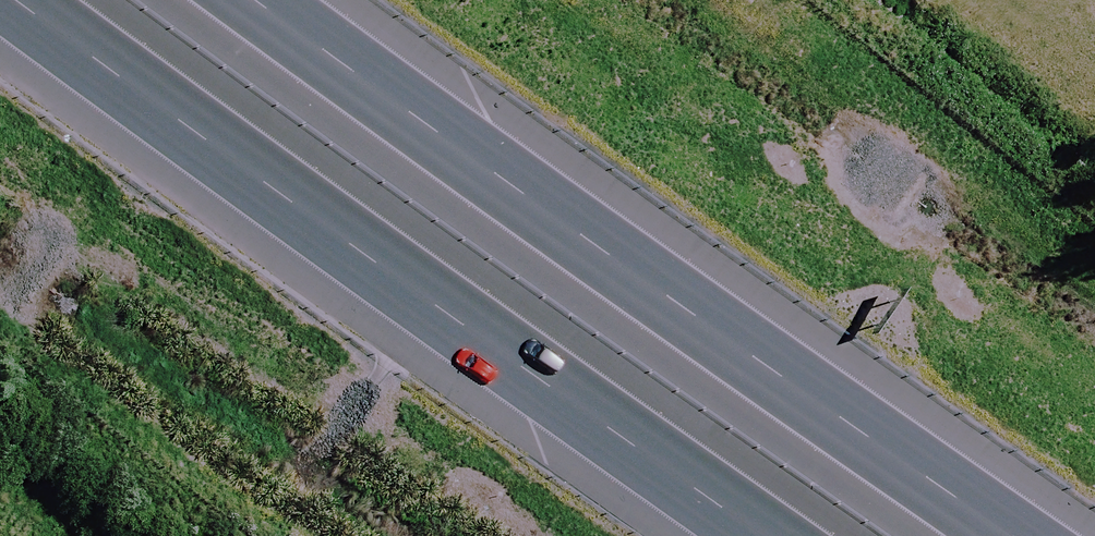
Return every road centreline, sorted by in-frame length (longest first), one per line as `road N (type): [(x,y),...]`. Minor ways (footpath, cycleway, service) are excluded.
road 1 (motorway): [(752,535),(1,0)]
road 2 (motorway): [(250,0),(1001,535)]

